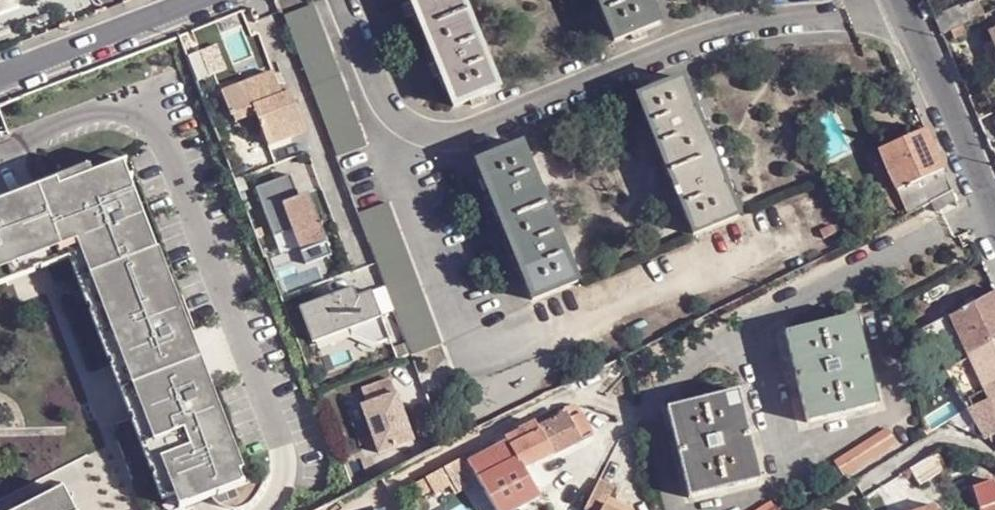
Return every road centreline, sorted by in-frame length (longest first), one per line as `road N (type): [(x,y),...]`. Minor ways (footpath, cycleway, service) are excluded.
road 1 (residential): [(911,0),(994,197)]
road 2 (residential): [(0,73),(182,0)]

